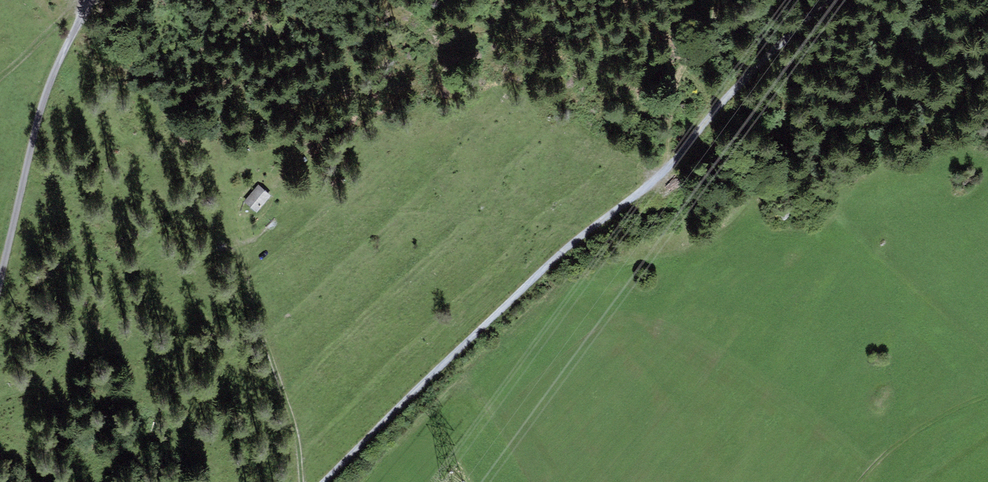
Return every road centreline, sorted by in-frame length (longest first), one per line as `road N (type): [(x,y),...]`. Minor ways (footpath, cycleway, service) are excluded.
road 1 (track): [(828,0),(667,169),(564,251),(321,481)]
road 2 (unclassified): [(90,0),(47,90),(0,293)]
road 3 (track): [(301,481),(283,390),(257,332),(245,276),(256,236)]
road 4 (track): [(667,169),(675,85),(713,35),(719,0)]
road 5 (track): [(862,481),(899,442),(987,400)]

